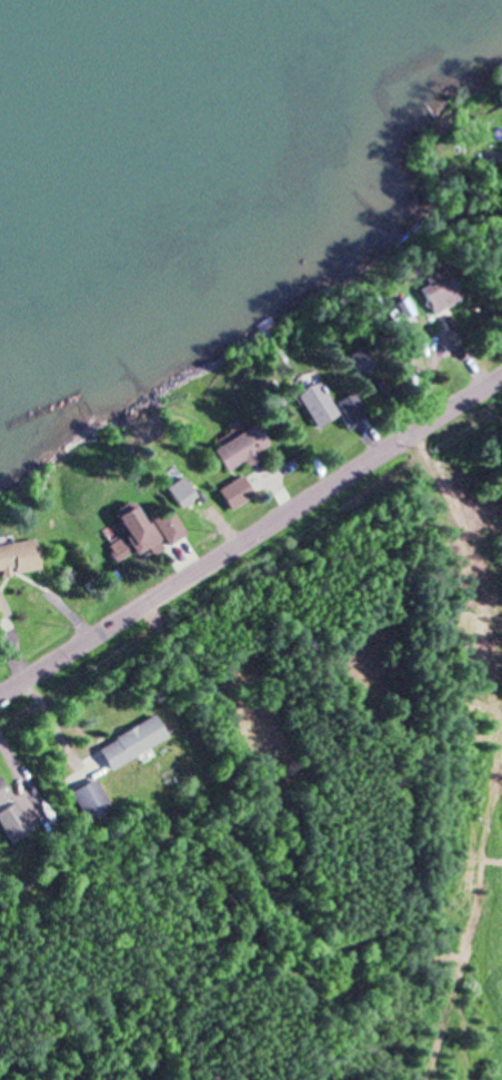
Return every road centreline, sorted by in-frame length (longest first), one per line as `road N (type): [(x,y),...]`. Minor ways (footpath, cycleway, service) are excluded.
road 1 (residential): [(0,696),(501,375)]

